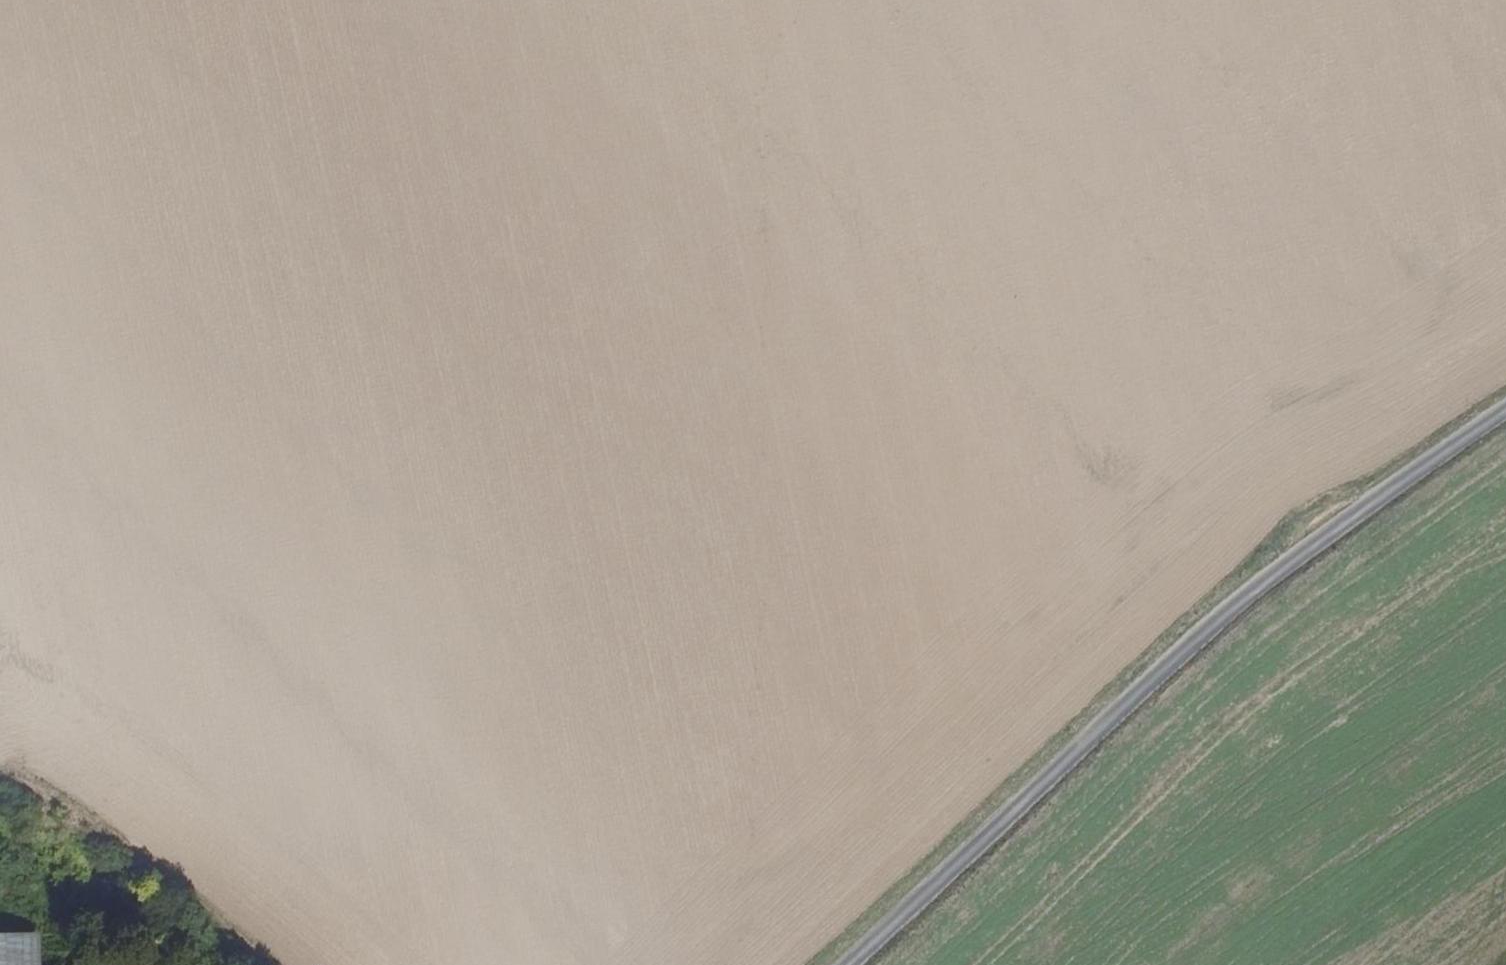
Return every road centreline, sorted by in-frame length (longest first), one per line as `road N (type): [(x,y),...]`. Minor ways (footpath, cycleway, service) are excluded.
road 1 (unclassified): [(850,964),(1236,608),(1315,541),(1505,408)]

